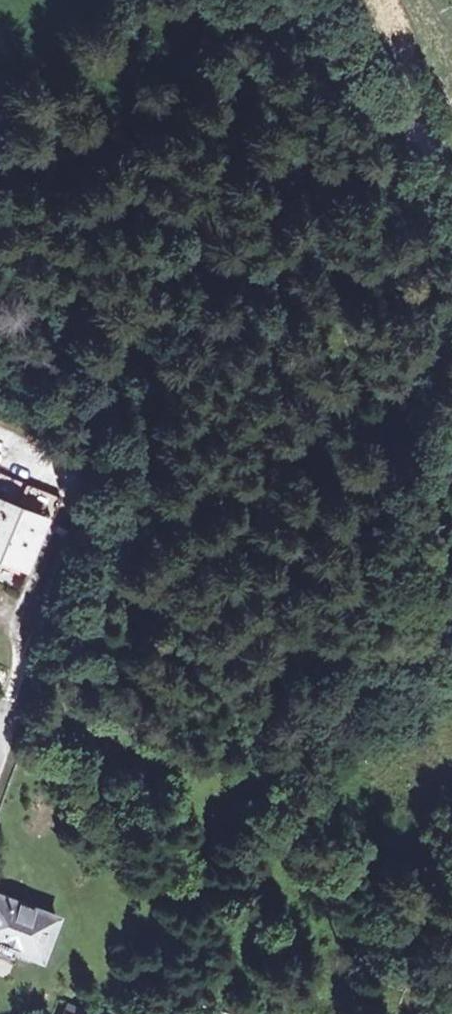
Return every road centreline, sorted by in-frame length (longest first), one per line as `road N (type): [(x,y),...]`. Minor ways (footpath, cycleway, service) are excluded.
road 1 (unclassified): [(351,0),(451,199)]

